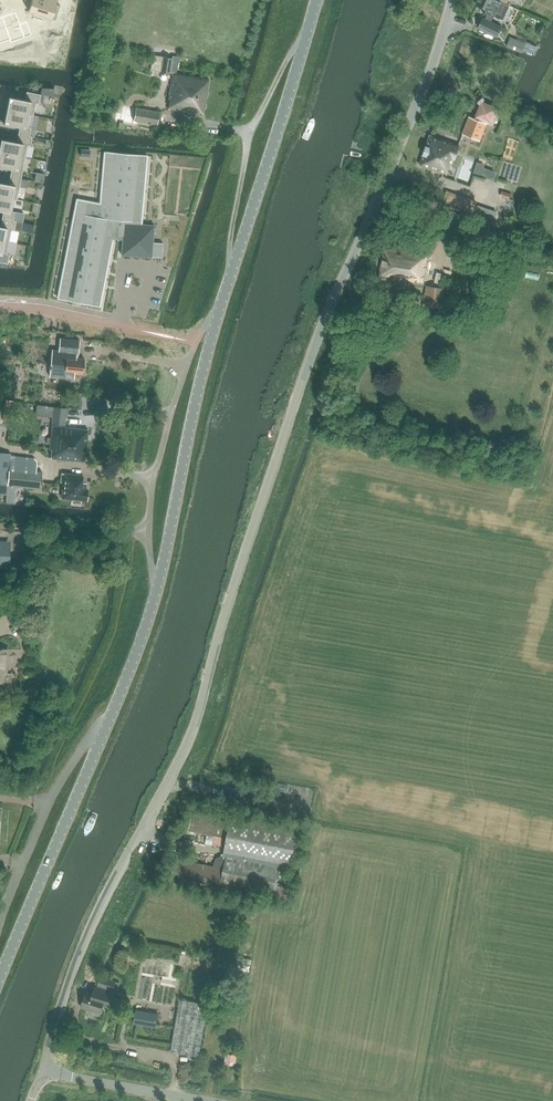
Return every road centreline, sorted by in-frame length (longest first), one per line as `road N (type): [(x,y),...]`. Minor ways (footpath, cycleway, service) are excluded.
road 1 (unclassified): [(45,1068),(107,897),(193,736),(317,341),(454,0)]
road 2 (unclassified): [(0,980),(156,596),(222,301),(318,0)]
road 3 (unclassified): [(201,1100),(45,1068)]
road 4 (residential): [(0,309),(120,326)]

